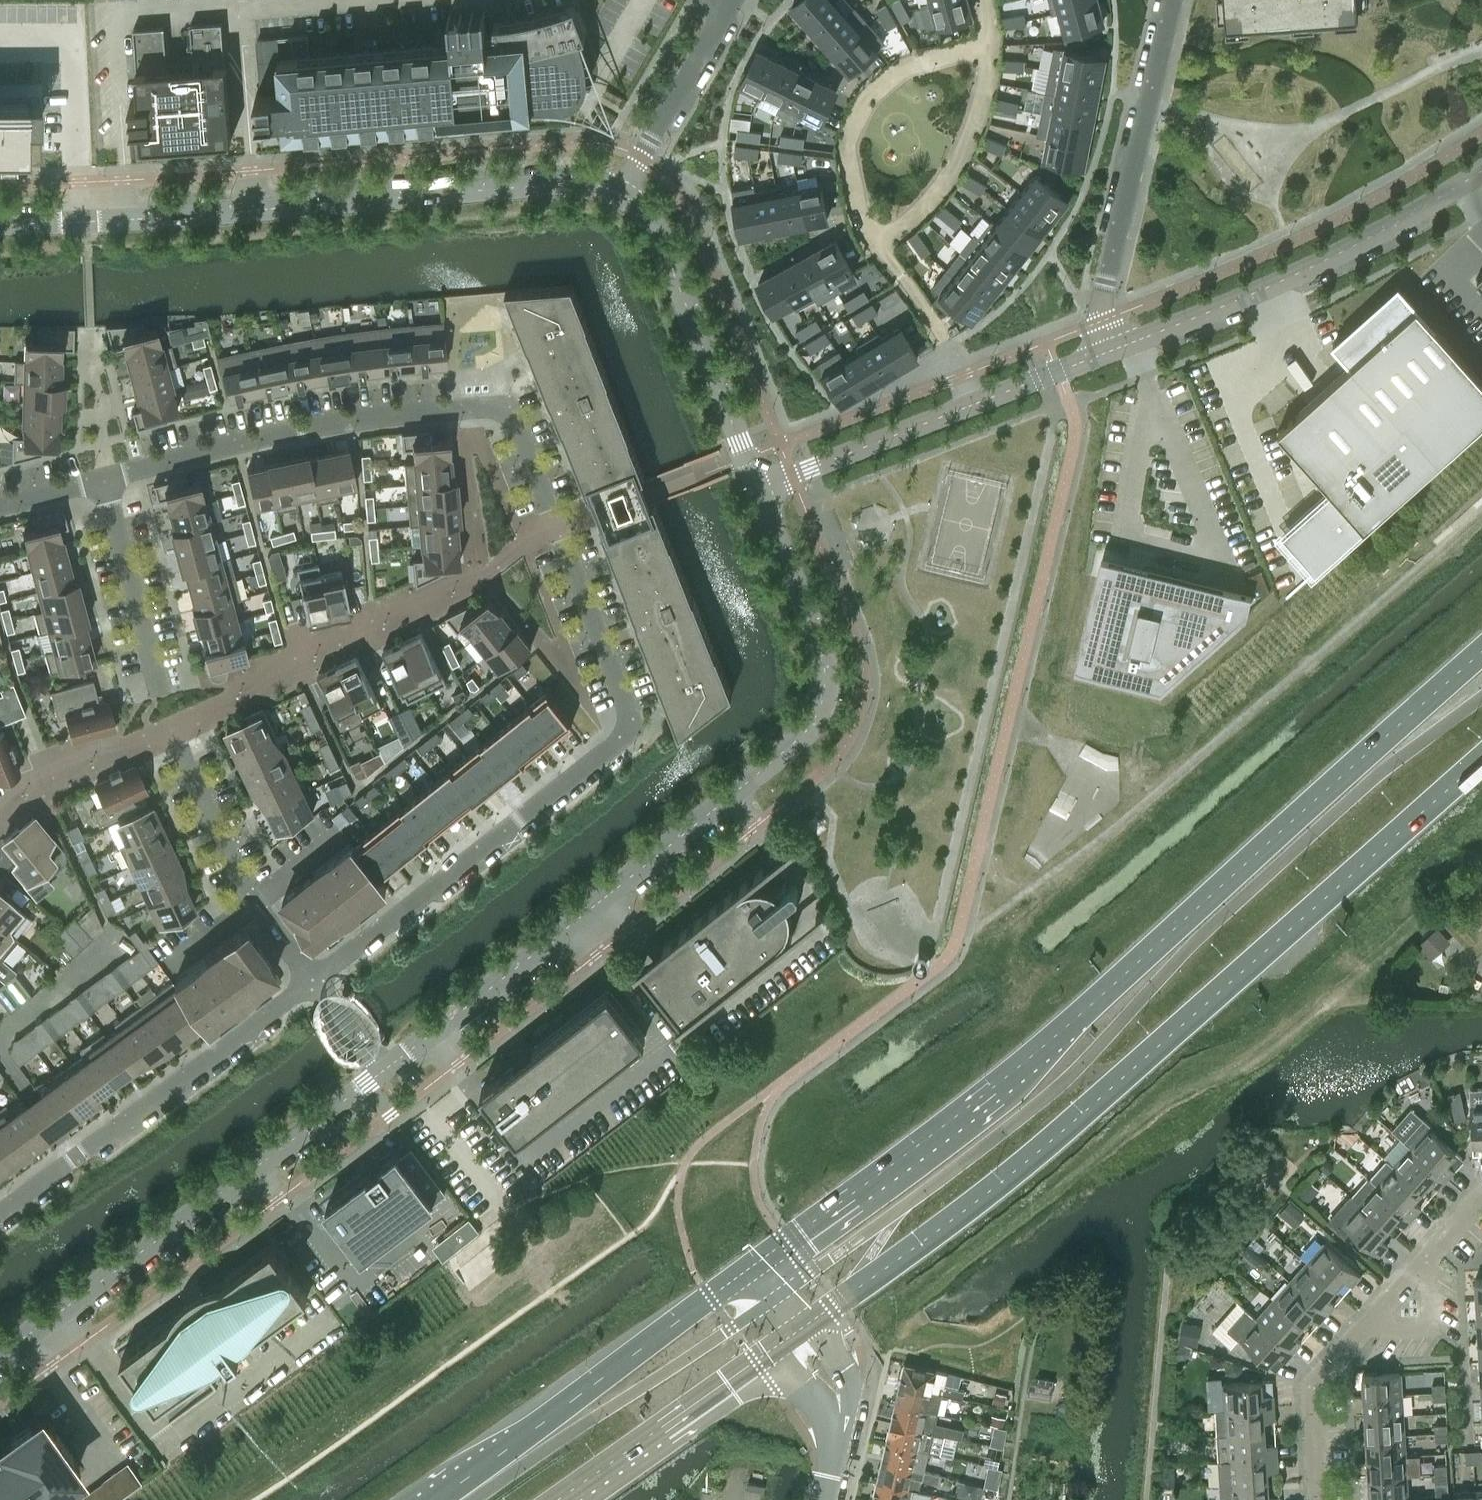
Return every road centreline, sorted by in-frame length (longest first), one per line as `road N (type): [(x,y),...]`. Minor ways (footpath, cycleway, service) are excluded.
road 1 (trunk): [(1481,651),(1021,1064),(764,1258)]
road 2 (trunk): [(815,1321),(997,1185),(1481,761)]
road 3 (tertiary): [(759,487),(821,645),(824,697),(816,719),(385,1069)]
road 4 (tertiary): [(0,224),(231,214),(560,185),(625,196)]
road 5 (residential): [(560,529),(631,731),(314,981)]
road 6 (residential): [(107,480),(310,427),(488,406),(511,414),(521,430),(560,529)]
road 7 (tertiary): [(385,1069),(0,1354)]
road 8 (residential): [(175,730),(560,529)]
road 9 (tertiary): [(1481,170),(1300,272),(1113,350)]
road 10 (trunk): [(764,1258),(433,1499)]
road 11 (residential): [(314,981),(0,1215)]
road 12 (residential): [(1173,0),(1107,282),(1100,320),(1113,350)]
road 13 (residential): [(1320,1499),(1313,1407),(1323,1373),(1481,1204)]
road 14 (tertiary): [(625,196),(655,223),(759,487)]
road 15 (residential): [(882,247),(855,187),(852,135),(877,87),(919,63),(991,42)]
road 16 (trunk): [(563,1499),(779,1349)]
road 17 (residential): [(314,981),(248,893),(186,756)]
road 18 (residential): [(882,247),(920,213),(954,163),(978,115),(991,42)]
road 19 (tertiary): [(979,402),(759,487)]
road 20 (residential): [(625,196),(733,0)]
road 21 (residential): [(157,684),(107,480)]
road 22 (residential): [(0,813),(175,730)]
road 23 (residential): [(979,402),(948,339),(882,247)]
road 24 (tertiary): [(827,1476),(841,1446),(847,1374),(815,1321)]
road 25 (tertiary): [(1113,350),(979,402)]
road 26 (tertiary): [(779,1349),(819,1402),(827,1476)]

